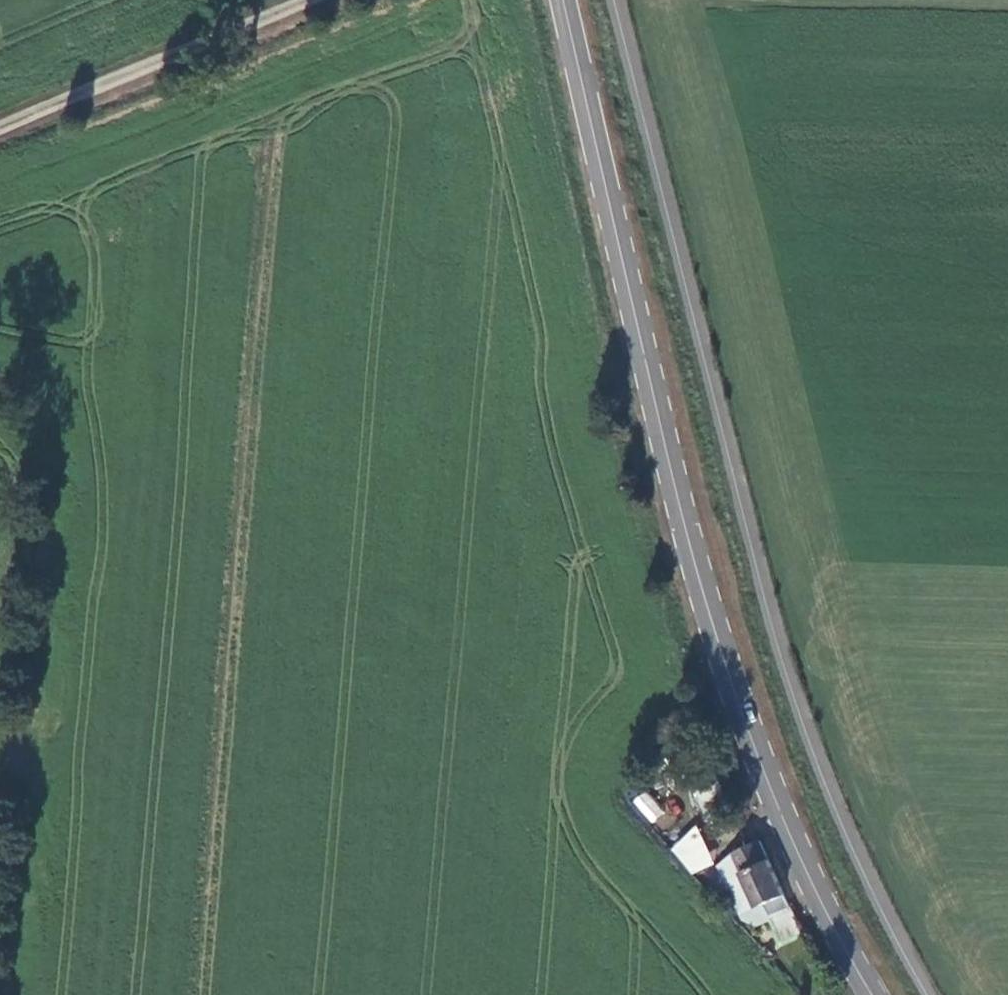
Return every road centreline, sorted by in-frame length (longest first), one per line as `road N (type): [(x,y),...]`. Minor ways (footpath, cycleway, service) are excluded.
road 1 (secondary): [(870,994),(780,810),(689,540),(564,0)]
road 2 (unclassified): [(0,130),(310,0)]

